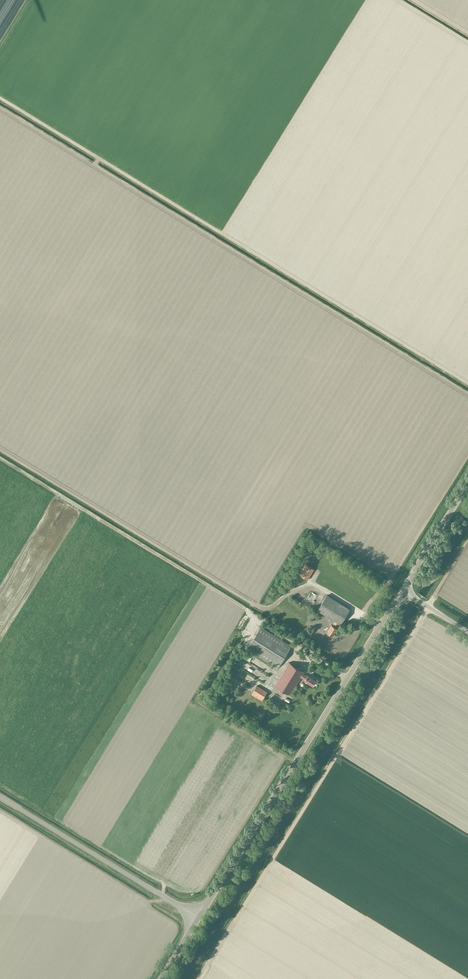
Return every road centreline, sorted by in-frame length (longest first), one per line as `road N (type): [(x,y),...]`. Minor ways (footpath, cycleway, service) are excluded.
road 1 (unclassified): [(199,919),(407,594)]
road 2 (unclassified): [(0,797),(199,919)]
road 3 (unclassified): [(407,594),(467,482)]

